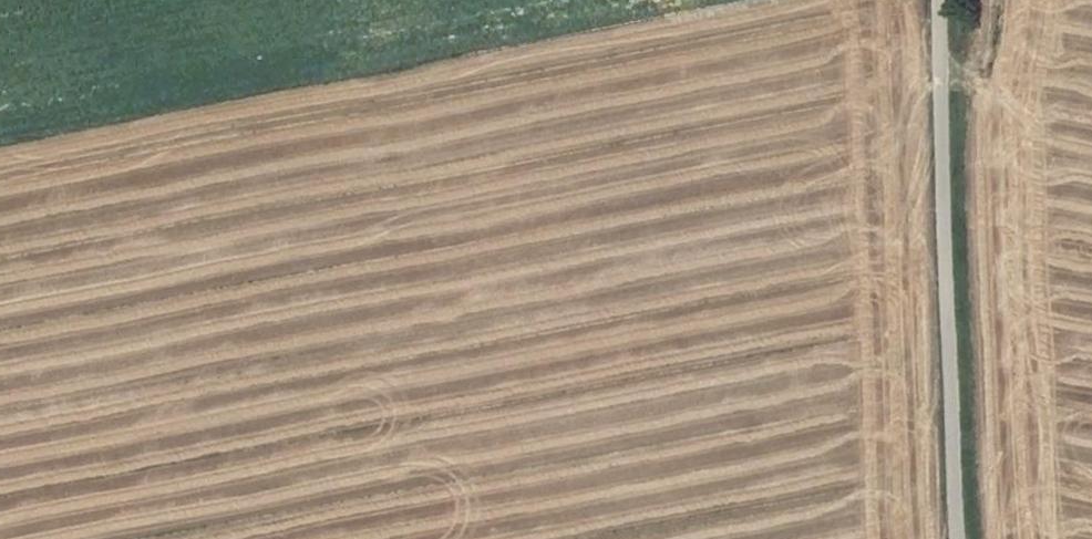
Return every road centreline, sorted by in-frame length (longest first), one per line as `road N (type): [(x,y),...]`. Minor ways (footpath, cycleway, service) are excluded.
road 1 (unclassified): [(942,0),(962,538)]

